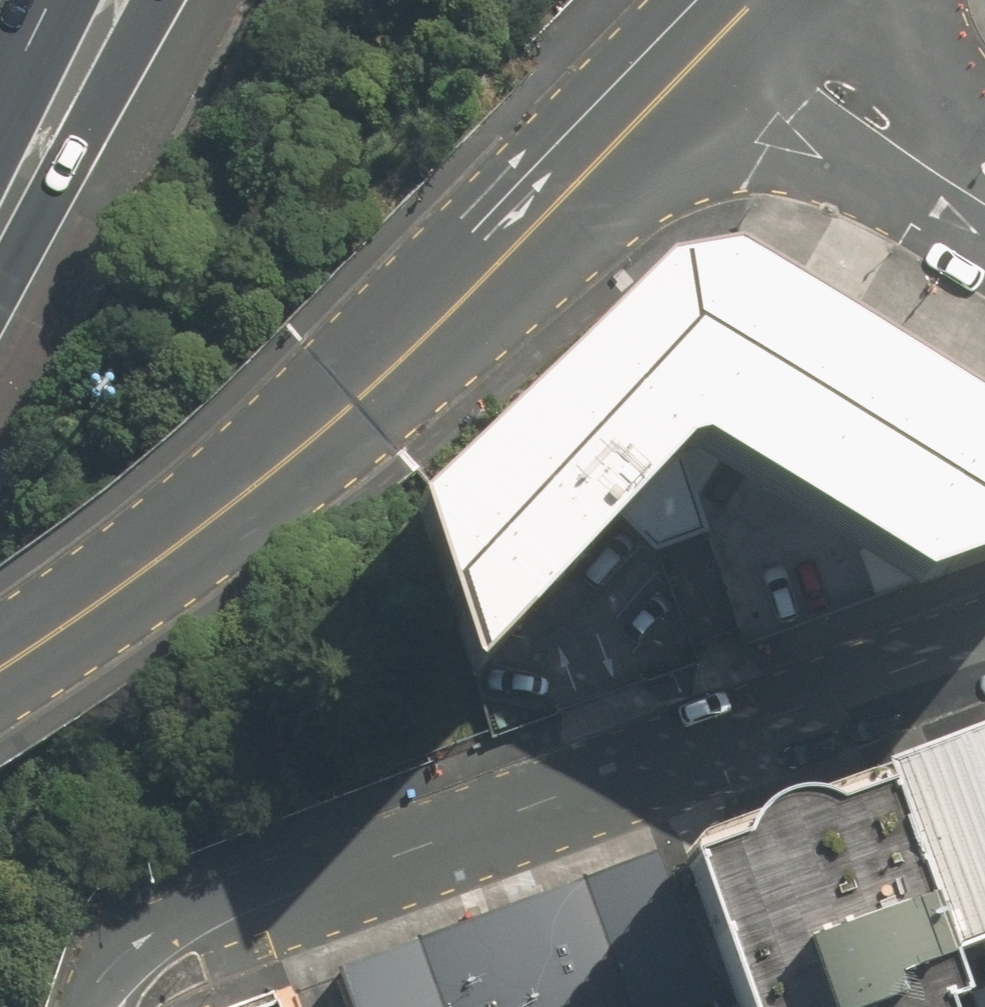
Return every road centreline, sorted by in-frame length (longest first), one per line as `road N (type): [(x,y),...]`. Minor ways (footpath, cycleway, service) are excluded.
road 1 (secondary): [(0,672),(357,406),(730,23)]
road 2 (residential): [(984,639),(158,940)]
road 3 (motorway): [(163,0),(0,300)]
road 4 (residential): [(730,23),(863,103),(984,194)]

